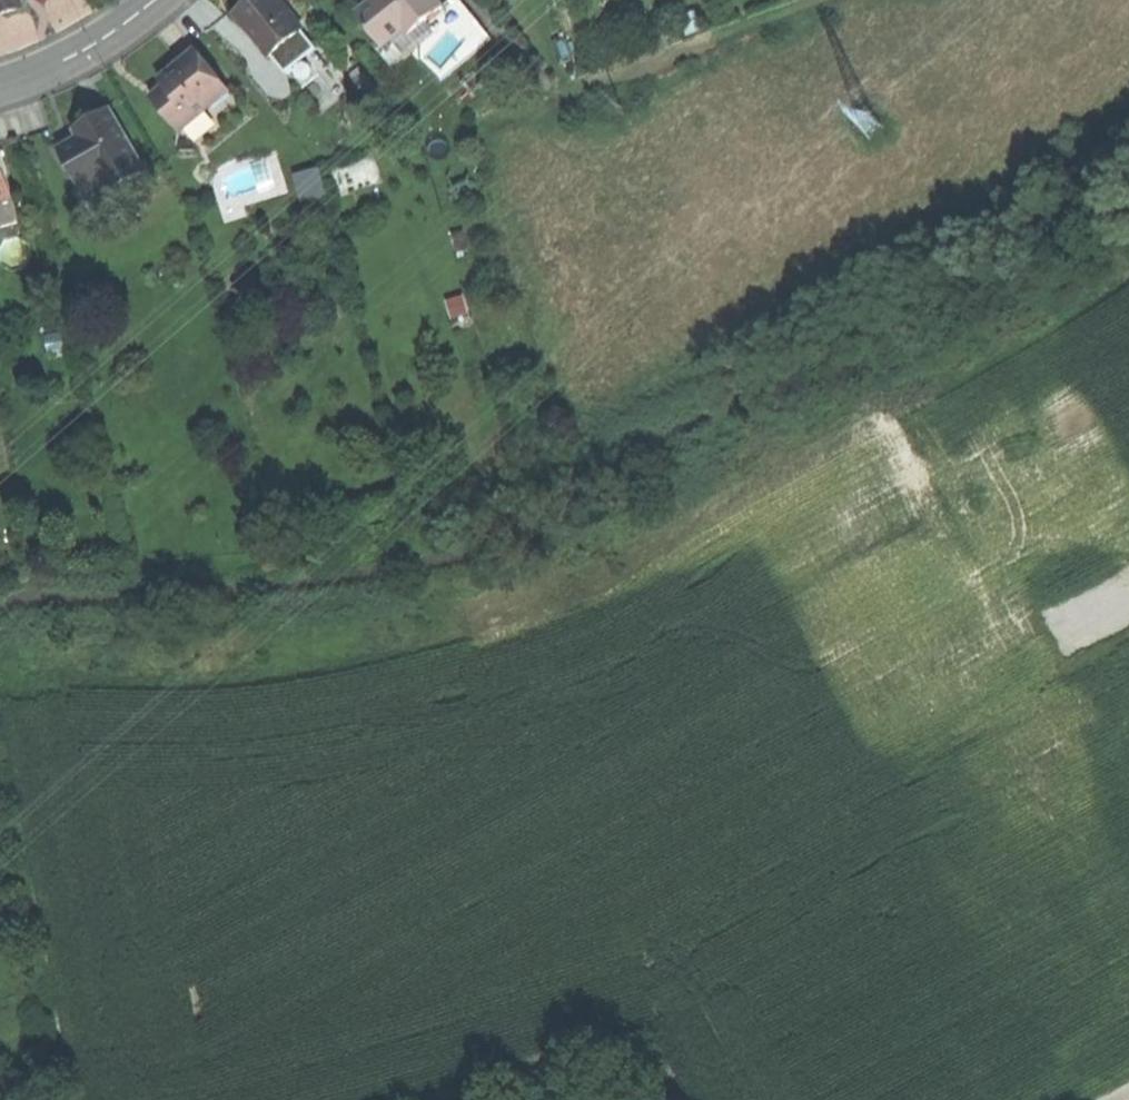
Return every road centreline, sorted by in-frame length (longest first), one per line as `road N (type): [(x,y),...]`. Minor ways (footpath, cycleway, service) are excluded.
road 1 (residential): [(154,0),(95,43),(0,84)]

